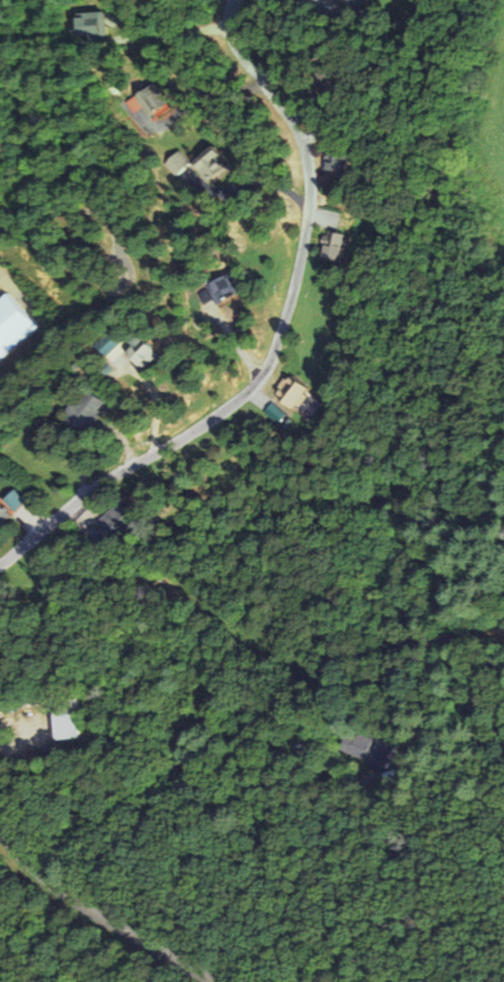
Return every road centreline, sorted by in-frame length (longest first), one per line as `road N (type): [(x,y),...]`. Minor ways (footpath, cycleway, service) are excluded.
road 1 (residential): [(0,551),(223,408),(265,334),(311,156),(236,50),(232,14),(240,0)]
road 2 (residential): [(0,788),(163,777),(340,787)]
road 3 (residential): [(0,824),(41,870),(238,981)]

